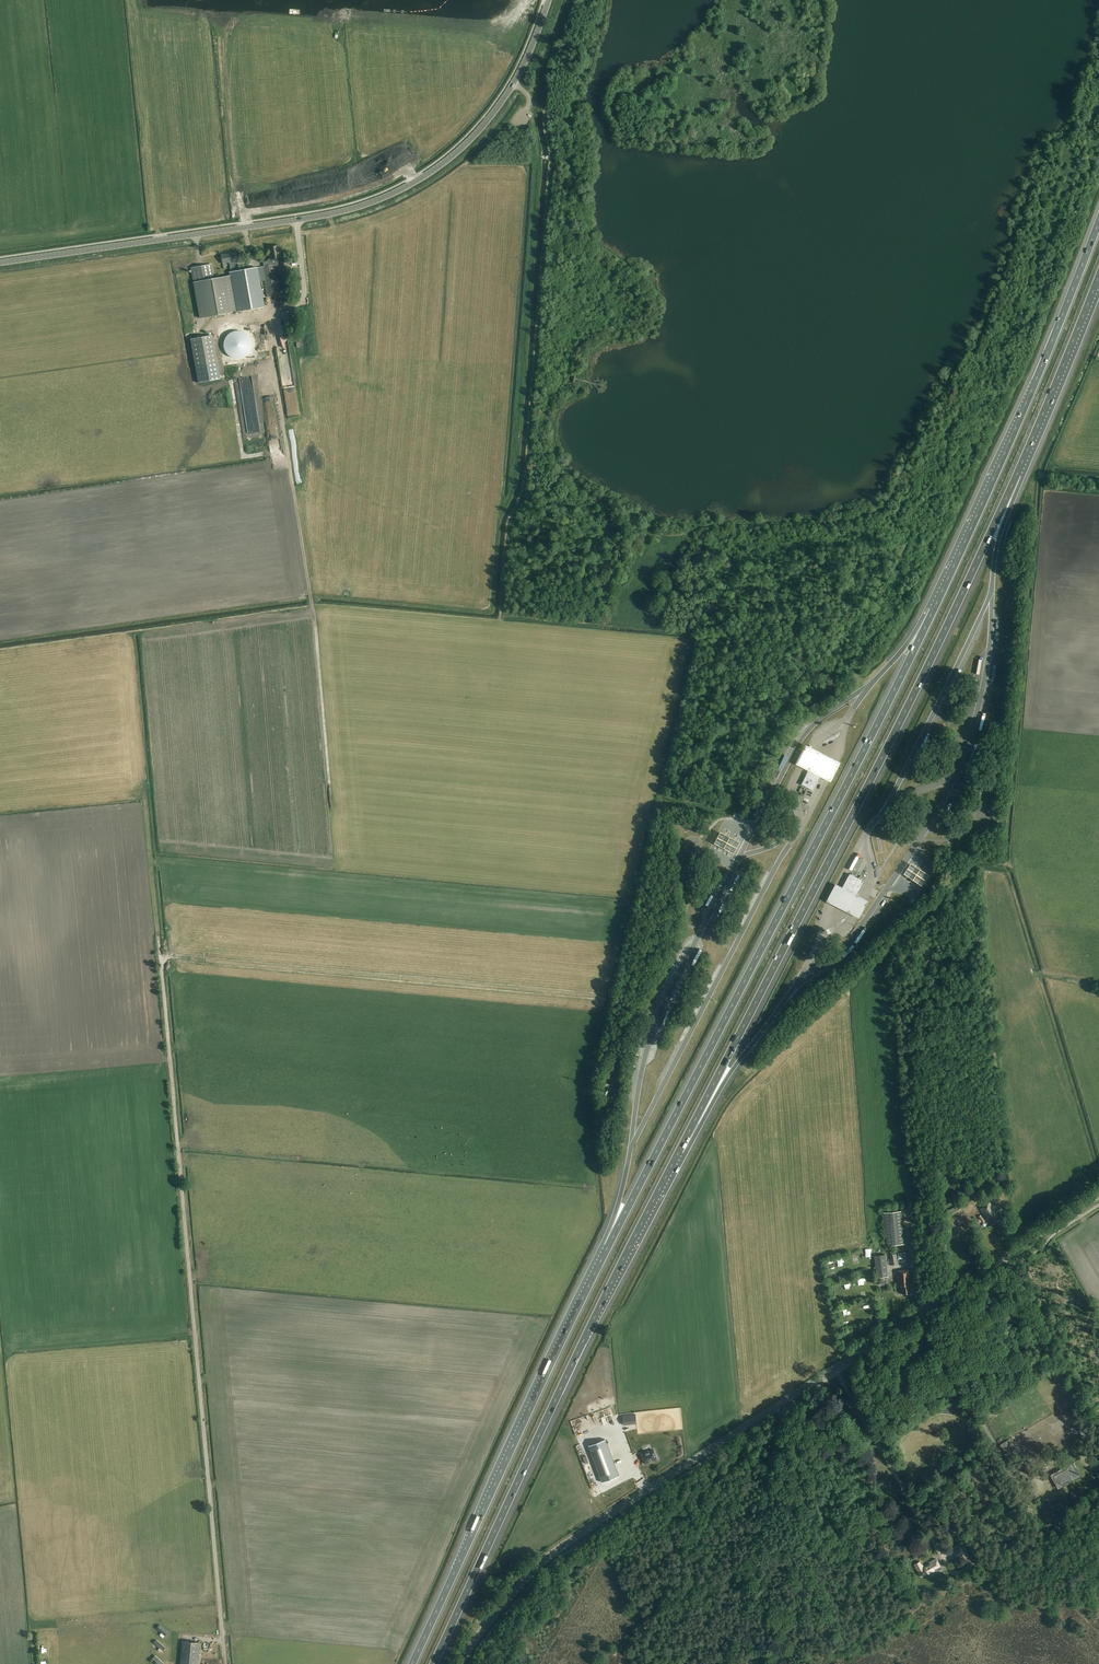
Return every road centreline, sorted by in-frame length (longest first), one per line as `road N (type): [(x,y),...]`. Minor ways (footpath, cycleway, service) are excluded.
road 1 (secondary): [(461,1663),(559,1548),(1098,1196)]
road 2 (motorway): [(689,1132),(1016,475)]
road 3 (motorway): [(940,597),(606,1250)]
road 4 (track): [(225,1663),(160,950)]
road 5 (tertiary): [(0,262),(310,217),(388,195),(441,165),(486,122),(521,69),(548,0)]
road 6 (motorway): [(434,1663),(689,1132)]
road 7 (motorway): [(606,1250),(412,1663)]
road 8 (track): [(273,361),(311,603),(331,799)]
road 9 (motorway): [(1098,219),(940,597)]
road 10 (motorway): [(1016,475),(1098,275)]
road 11 (motorway): [(689,1132),(795,986)]
road 12 (motorway): [(992,592),(1016,475)]

